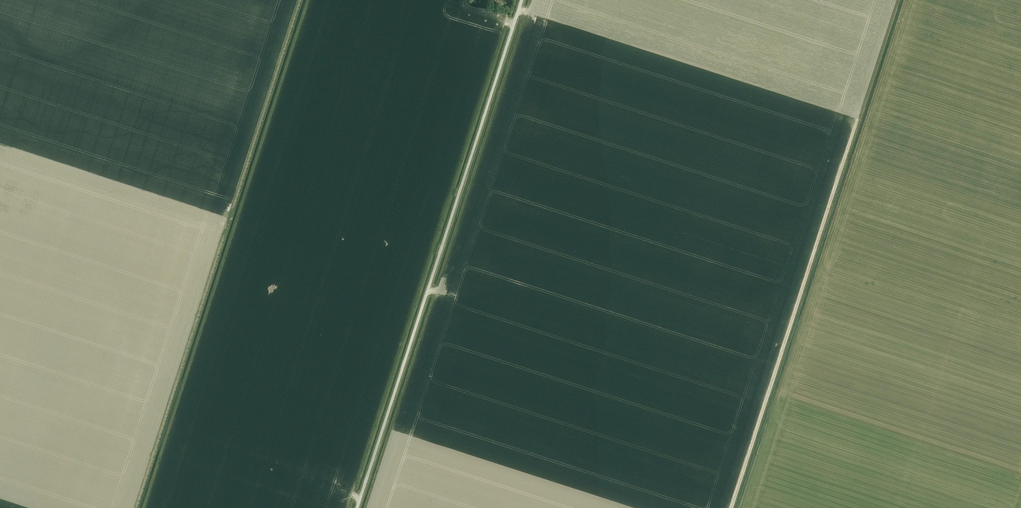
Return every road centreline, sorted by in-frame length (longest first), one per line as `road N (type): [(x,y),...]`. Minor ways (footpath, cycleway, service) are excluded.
road 1 (unclassified): [(357,507),(522,0)]

